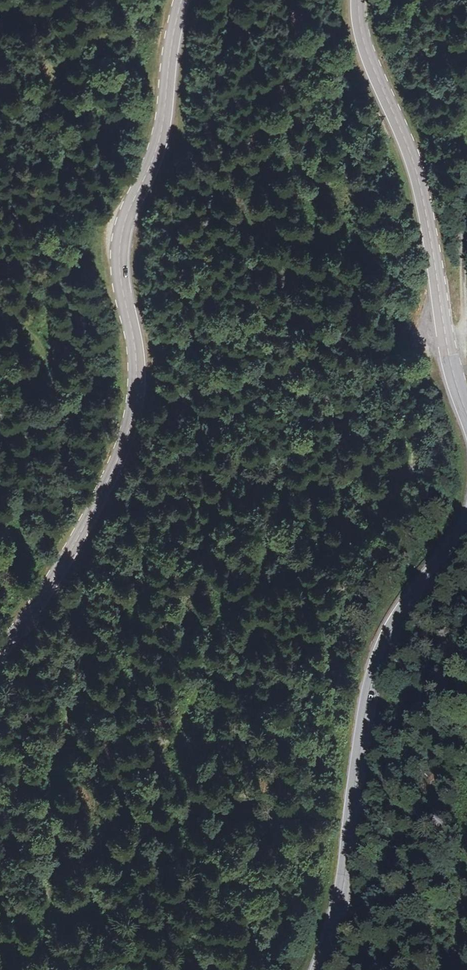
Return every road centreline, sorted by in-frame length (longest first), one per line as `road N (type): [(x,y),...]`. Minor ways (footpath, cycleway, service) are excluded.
road 1 (secondary): [(0,654),(105,494),(123,451),(135,357),(121,235),(158,142),(183,0)]
road 2 (secondary): [(466,526),(384,647),(360,743),(345,879),(321,969)]
road 3 (secondary): [(357,0),(367,55),(411,162),(442,335),(466,412)]
road 4 (track): [(453,370),(464,332),(466,204)]

